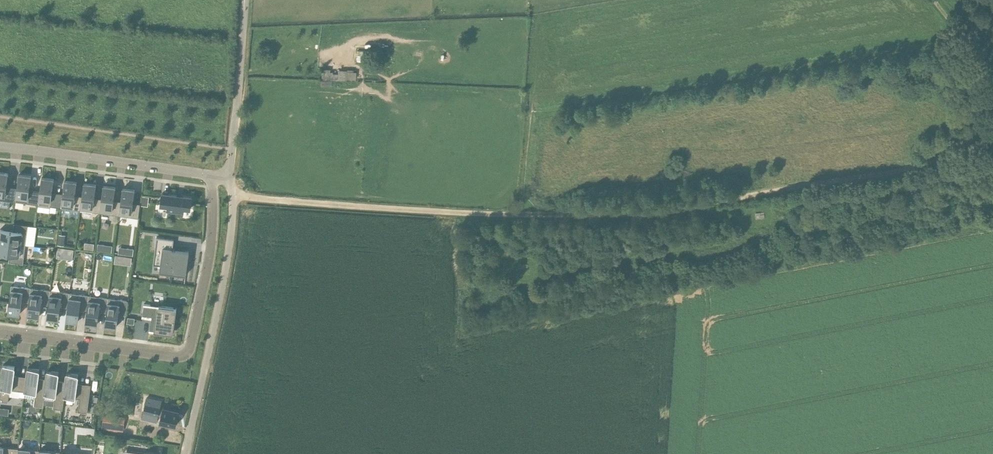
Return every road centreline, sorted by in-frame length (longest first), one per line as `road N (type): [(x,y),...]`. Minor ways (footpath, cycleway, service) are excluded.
road 1 (track): [(232,196),(461,213),(654,213),(883,175),(992,142)]
road 2 (residential): [(212,176),(210,250),(188,353),(0,335)]
road 3 (residential): [(232,196),(226,267),(186,453)]
road 4 (residential): [(212,176),(0,148)]

